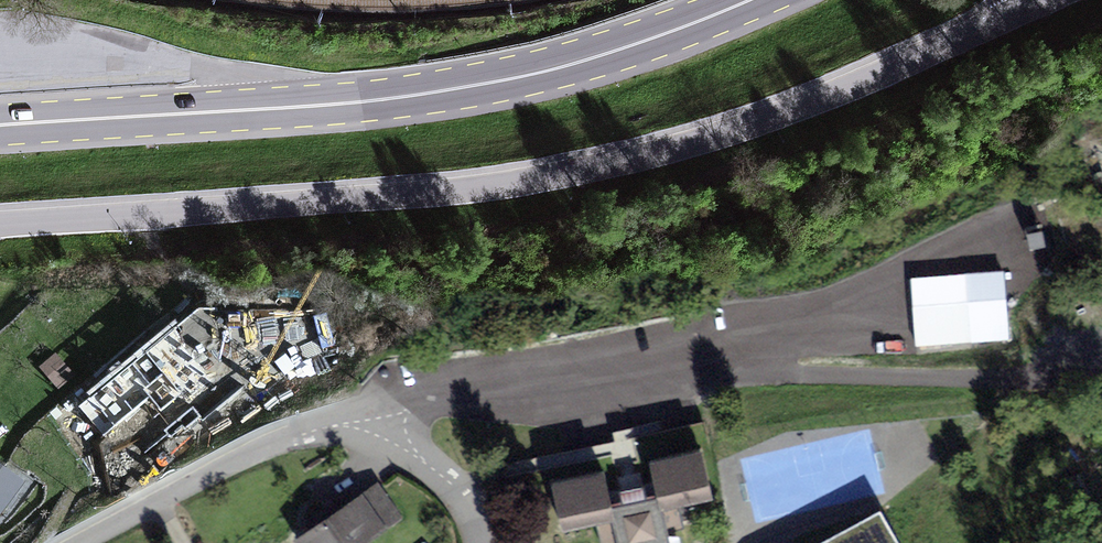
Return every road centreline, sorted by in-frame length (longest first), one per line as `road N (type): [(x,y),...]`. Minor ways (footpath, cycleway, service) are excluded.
road 1 (unclassified): [(0,222),(417,192),(586,168),(782,112),(995,21)]
road 2 (primary): [(0,125),(348,104),(475,86),(633,45),(751,0)]
road 3 (tertiary): [(1101,379),(706,381),(374,415)]
road 4 (residential): [(374,415),(236,463),(82,542)]
road 5 (residential): [(374,415),(462,489),(477,542)]

